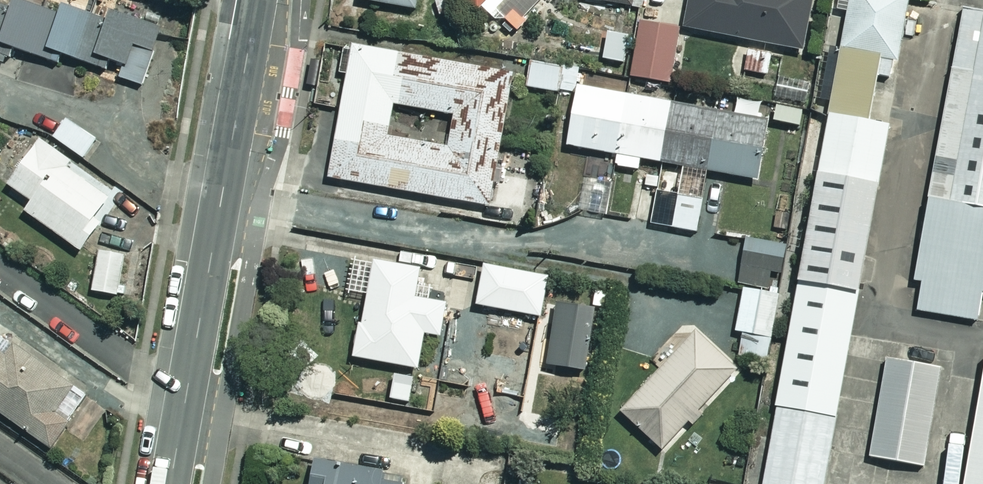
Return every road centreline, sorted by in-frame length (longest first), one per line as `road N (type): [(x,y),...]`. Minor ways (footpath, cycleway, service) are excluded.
road 1 (residential): [(171,483),(257,0)]

